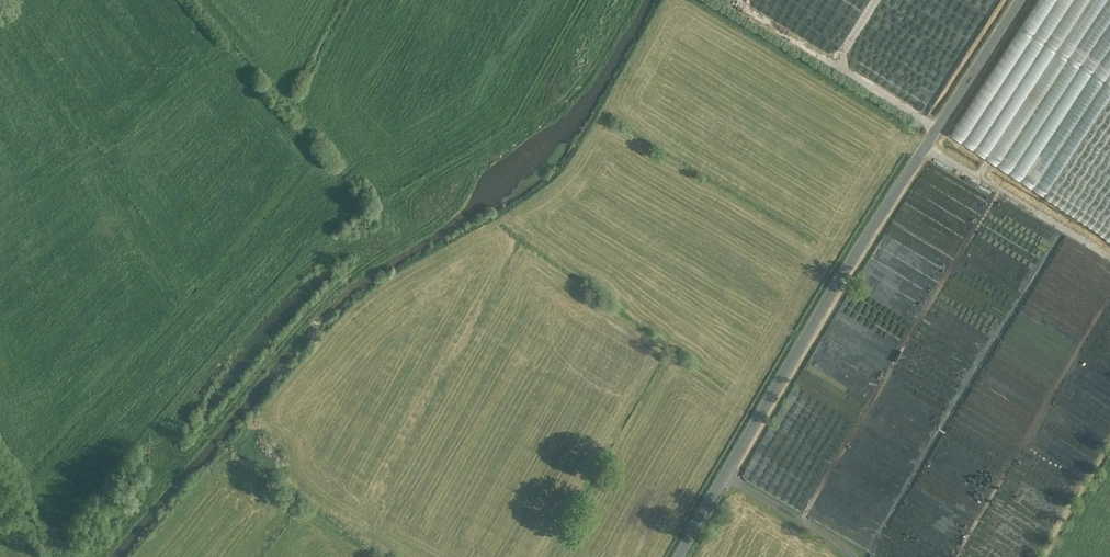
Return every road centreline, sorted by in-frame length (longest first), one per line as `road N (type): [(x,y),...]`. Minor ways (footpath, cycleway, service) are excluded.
road 1 (unclassified): [(1026,0),(682,556)]

